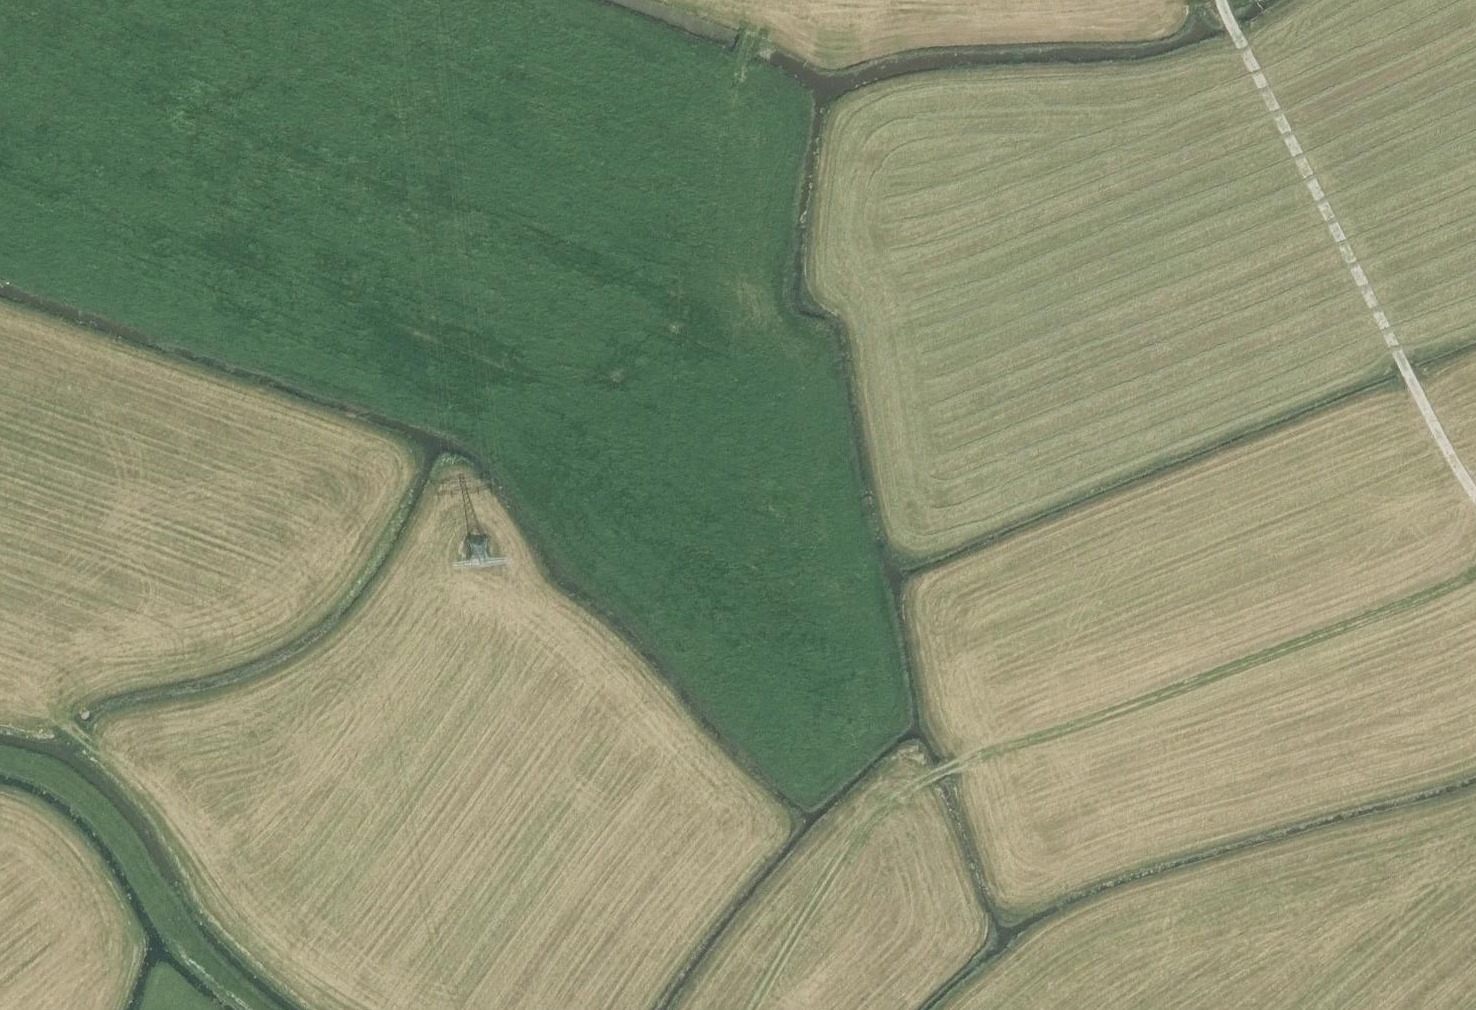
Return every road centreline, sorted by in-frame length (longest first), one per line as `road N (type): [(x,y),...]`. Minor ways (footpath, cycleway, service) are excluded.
road 1 (track): [(753,1009),(866,828),(913,785),(1475,572)]
road 2 (track): [(1222,0),(1475,498)]

